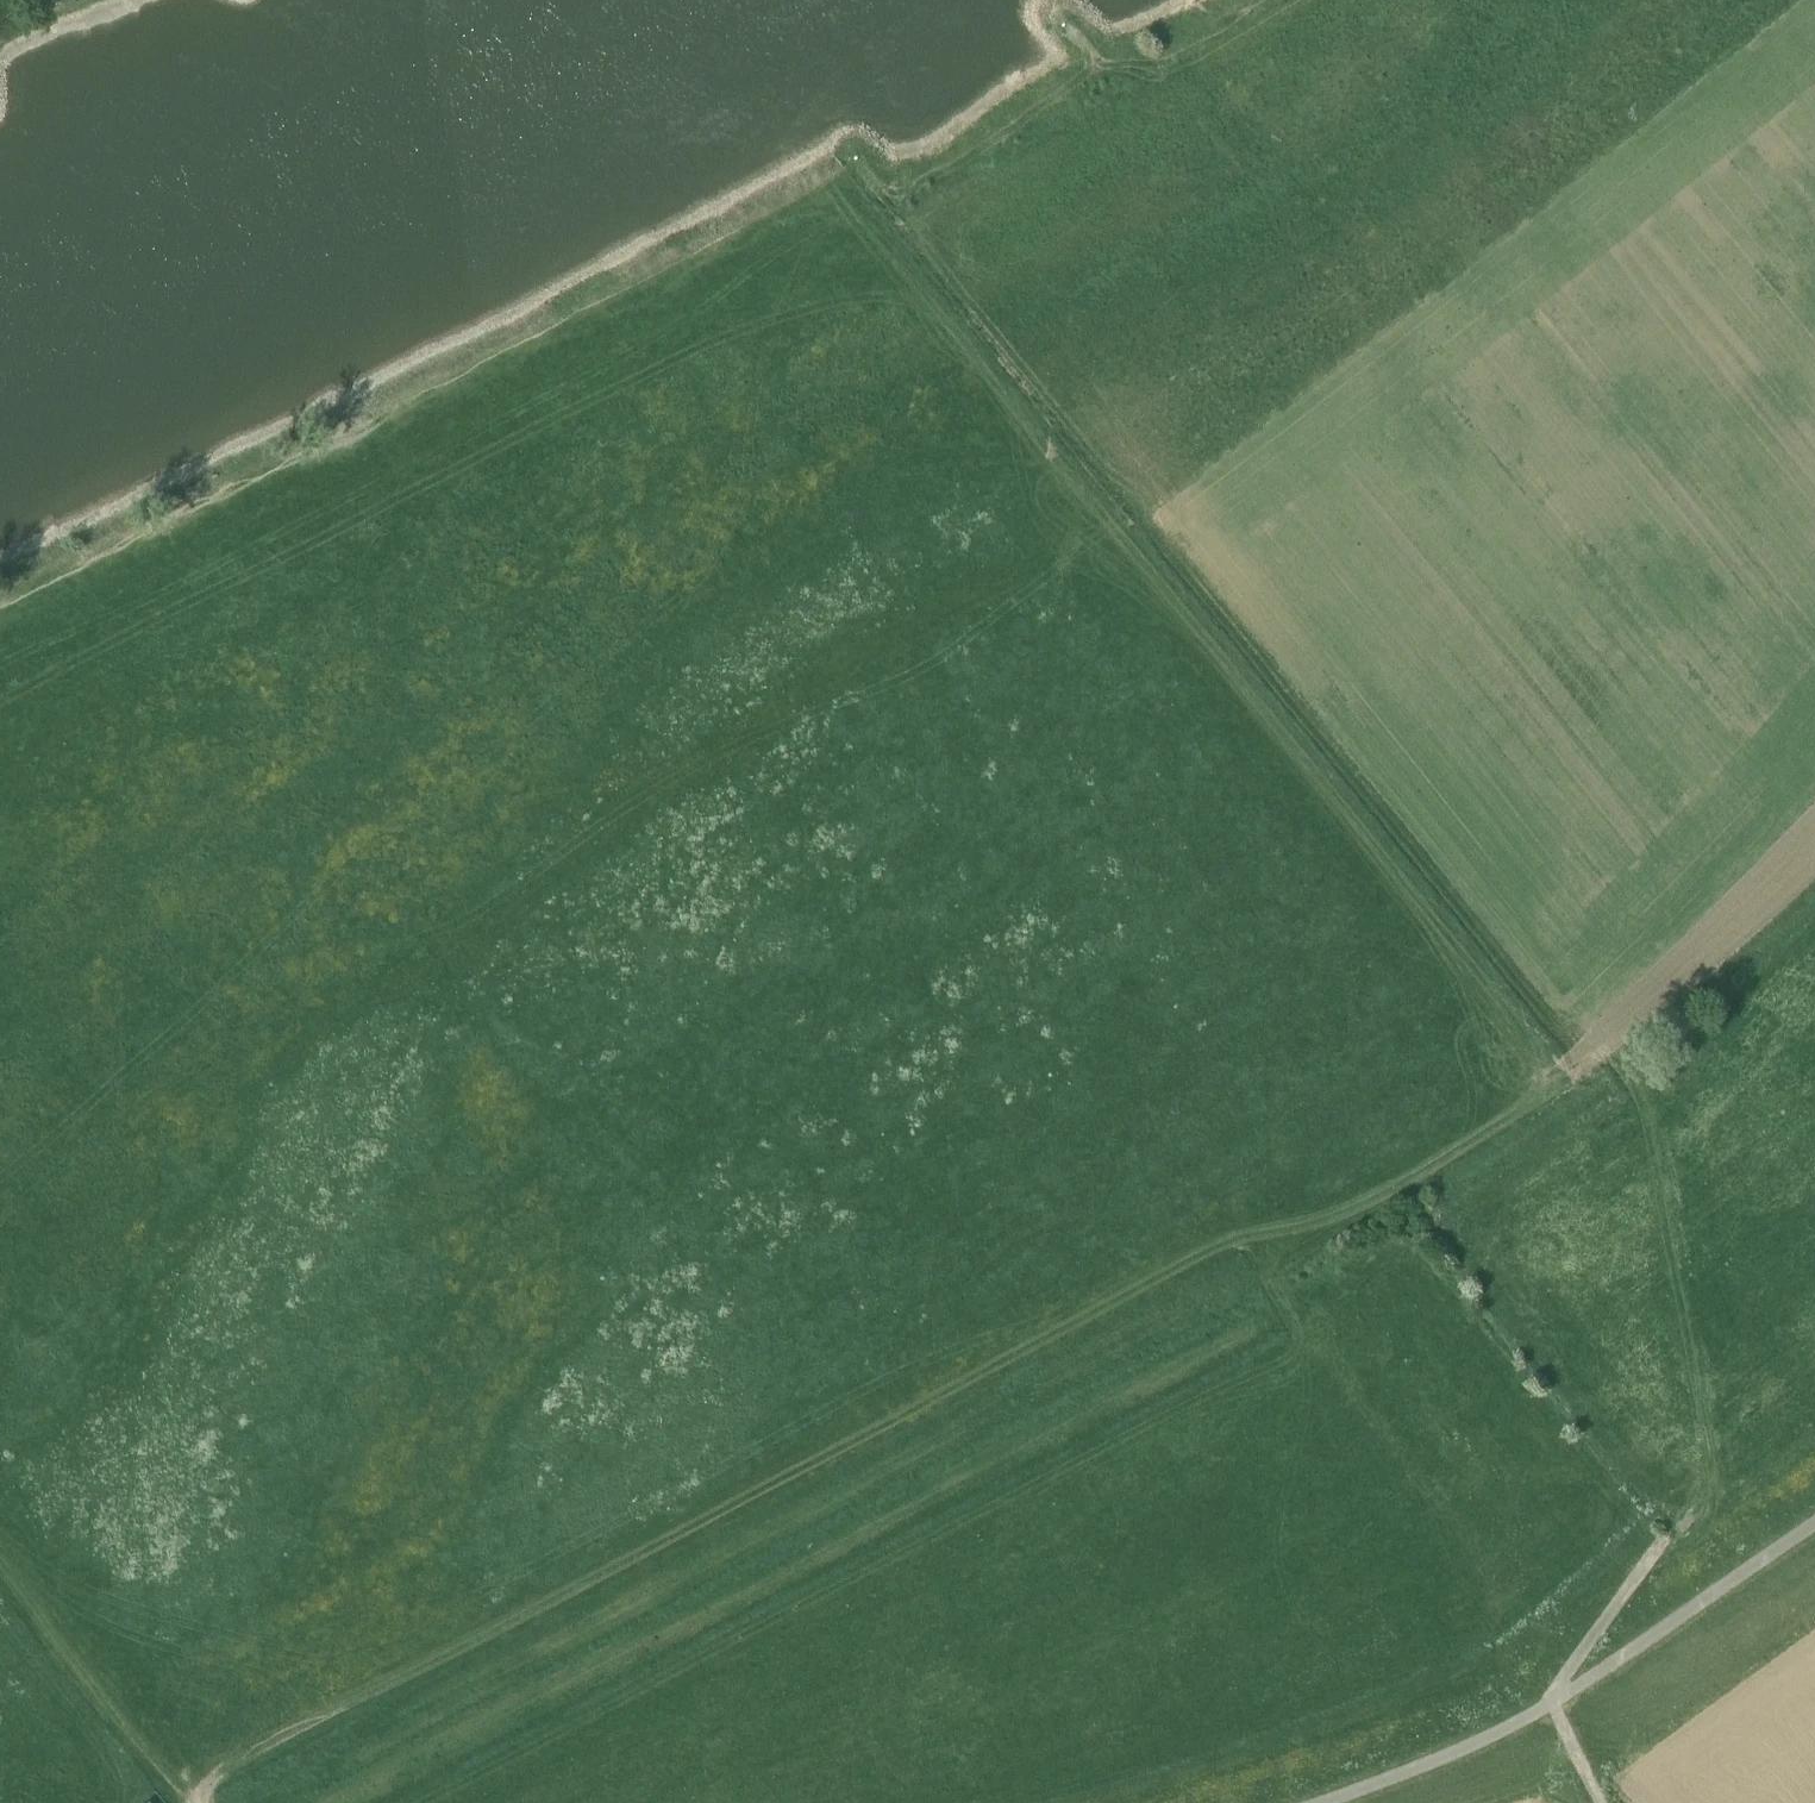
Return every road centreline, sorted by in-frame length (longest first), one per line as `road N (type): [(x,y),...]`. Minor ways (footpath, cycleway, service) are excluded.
road 1 (track): [(1602,1802),(1552,1710),(1560,1683),(1702,1510),(1720,1464),(1664,1148),(1612,1050)]
road 2 (track): [(180,1802),(0,1578)]

